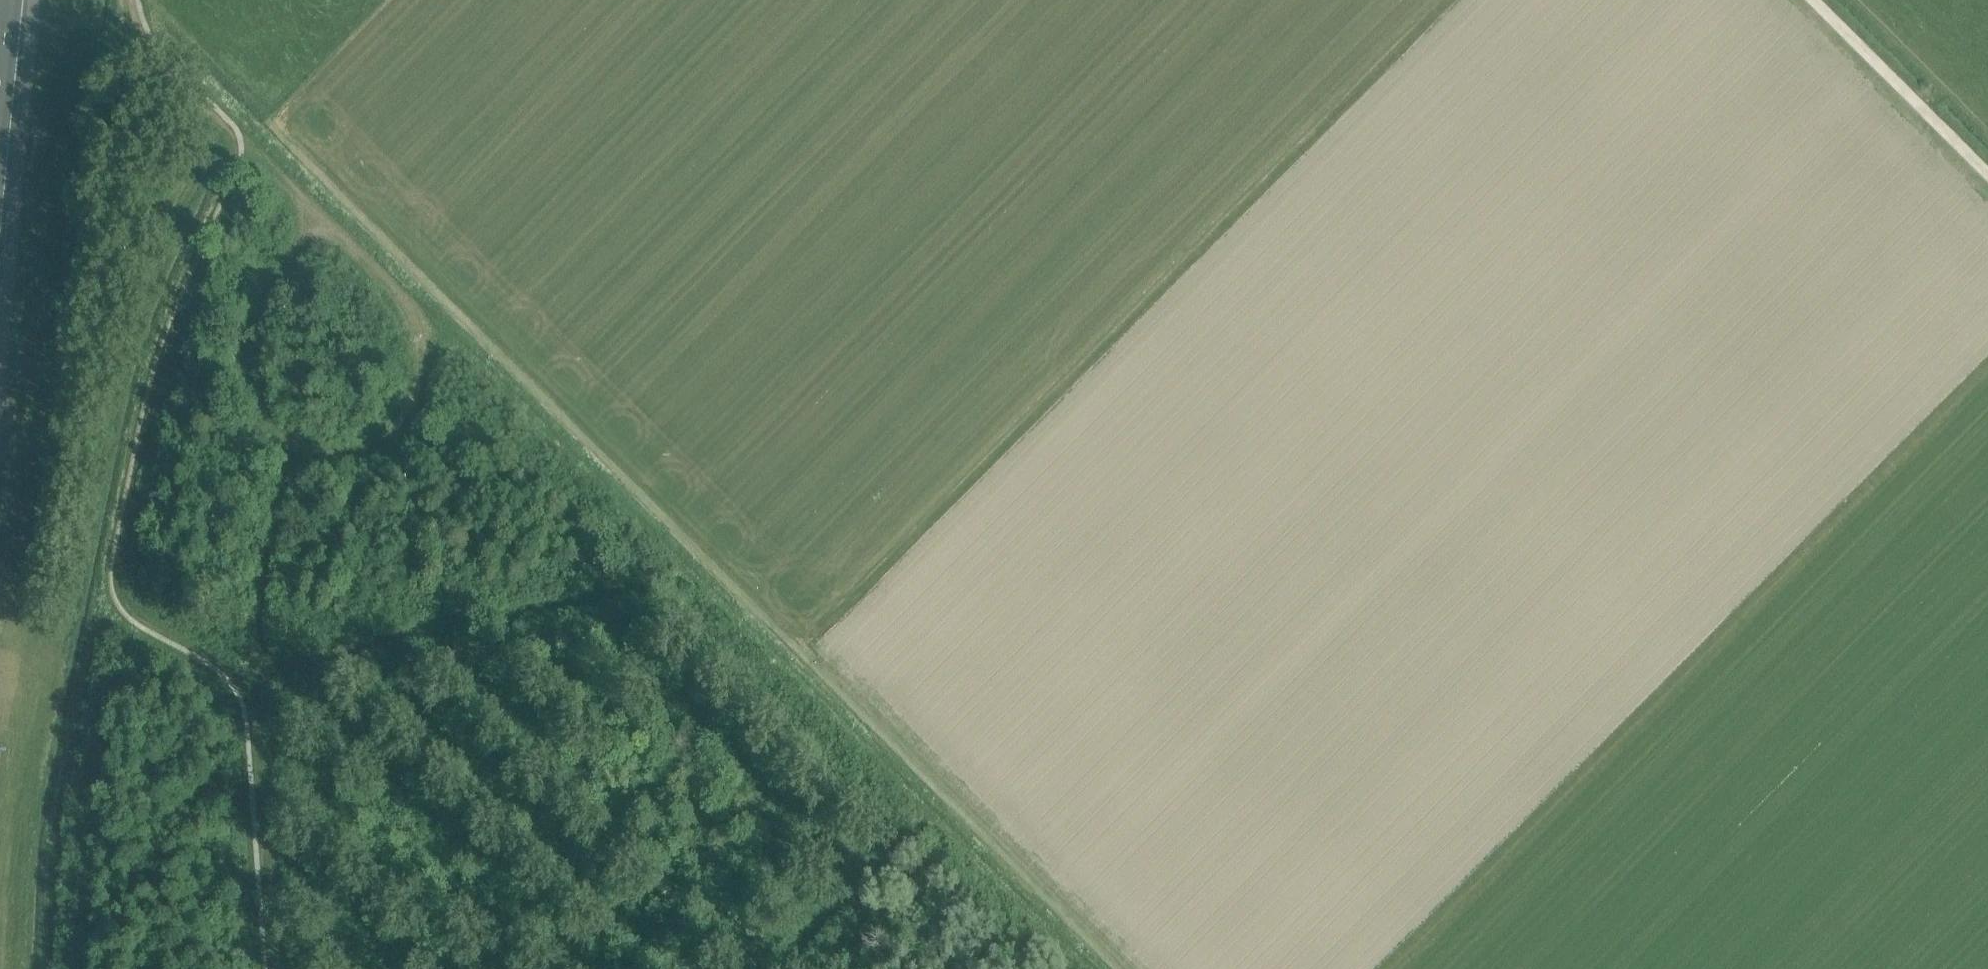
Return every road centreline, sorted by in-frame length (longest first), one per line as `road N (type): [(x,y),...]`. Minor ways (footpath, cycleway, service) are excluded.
road 1 (track): [(233,130),(411,317),(421,383),(392,430),(334,449),(271,425),(248,359),(270,285)]
road 2 (track): [(1987,186),(1800,0)]
road 3 (motorway): [(0,176),(17,0)]

